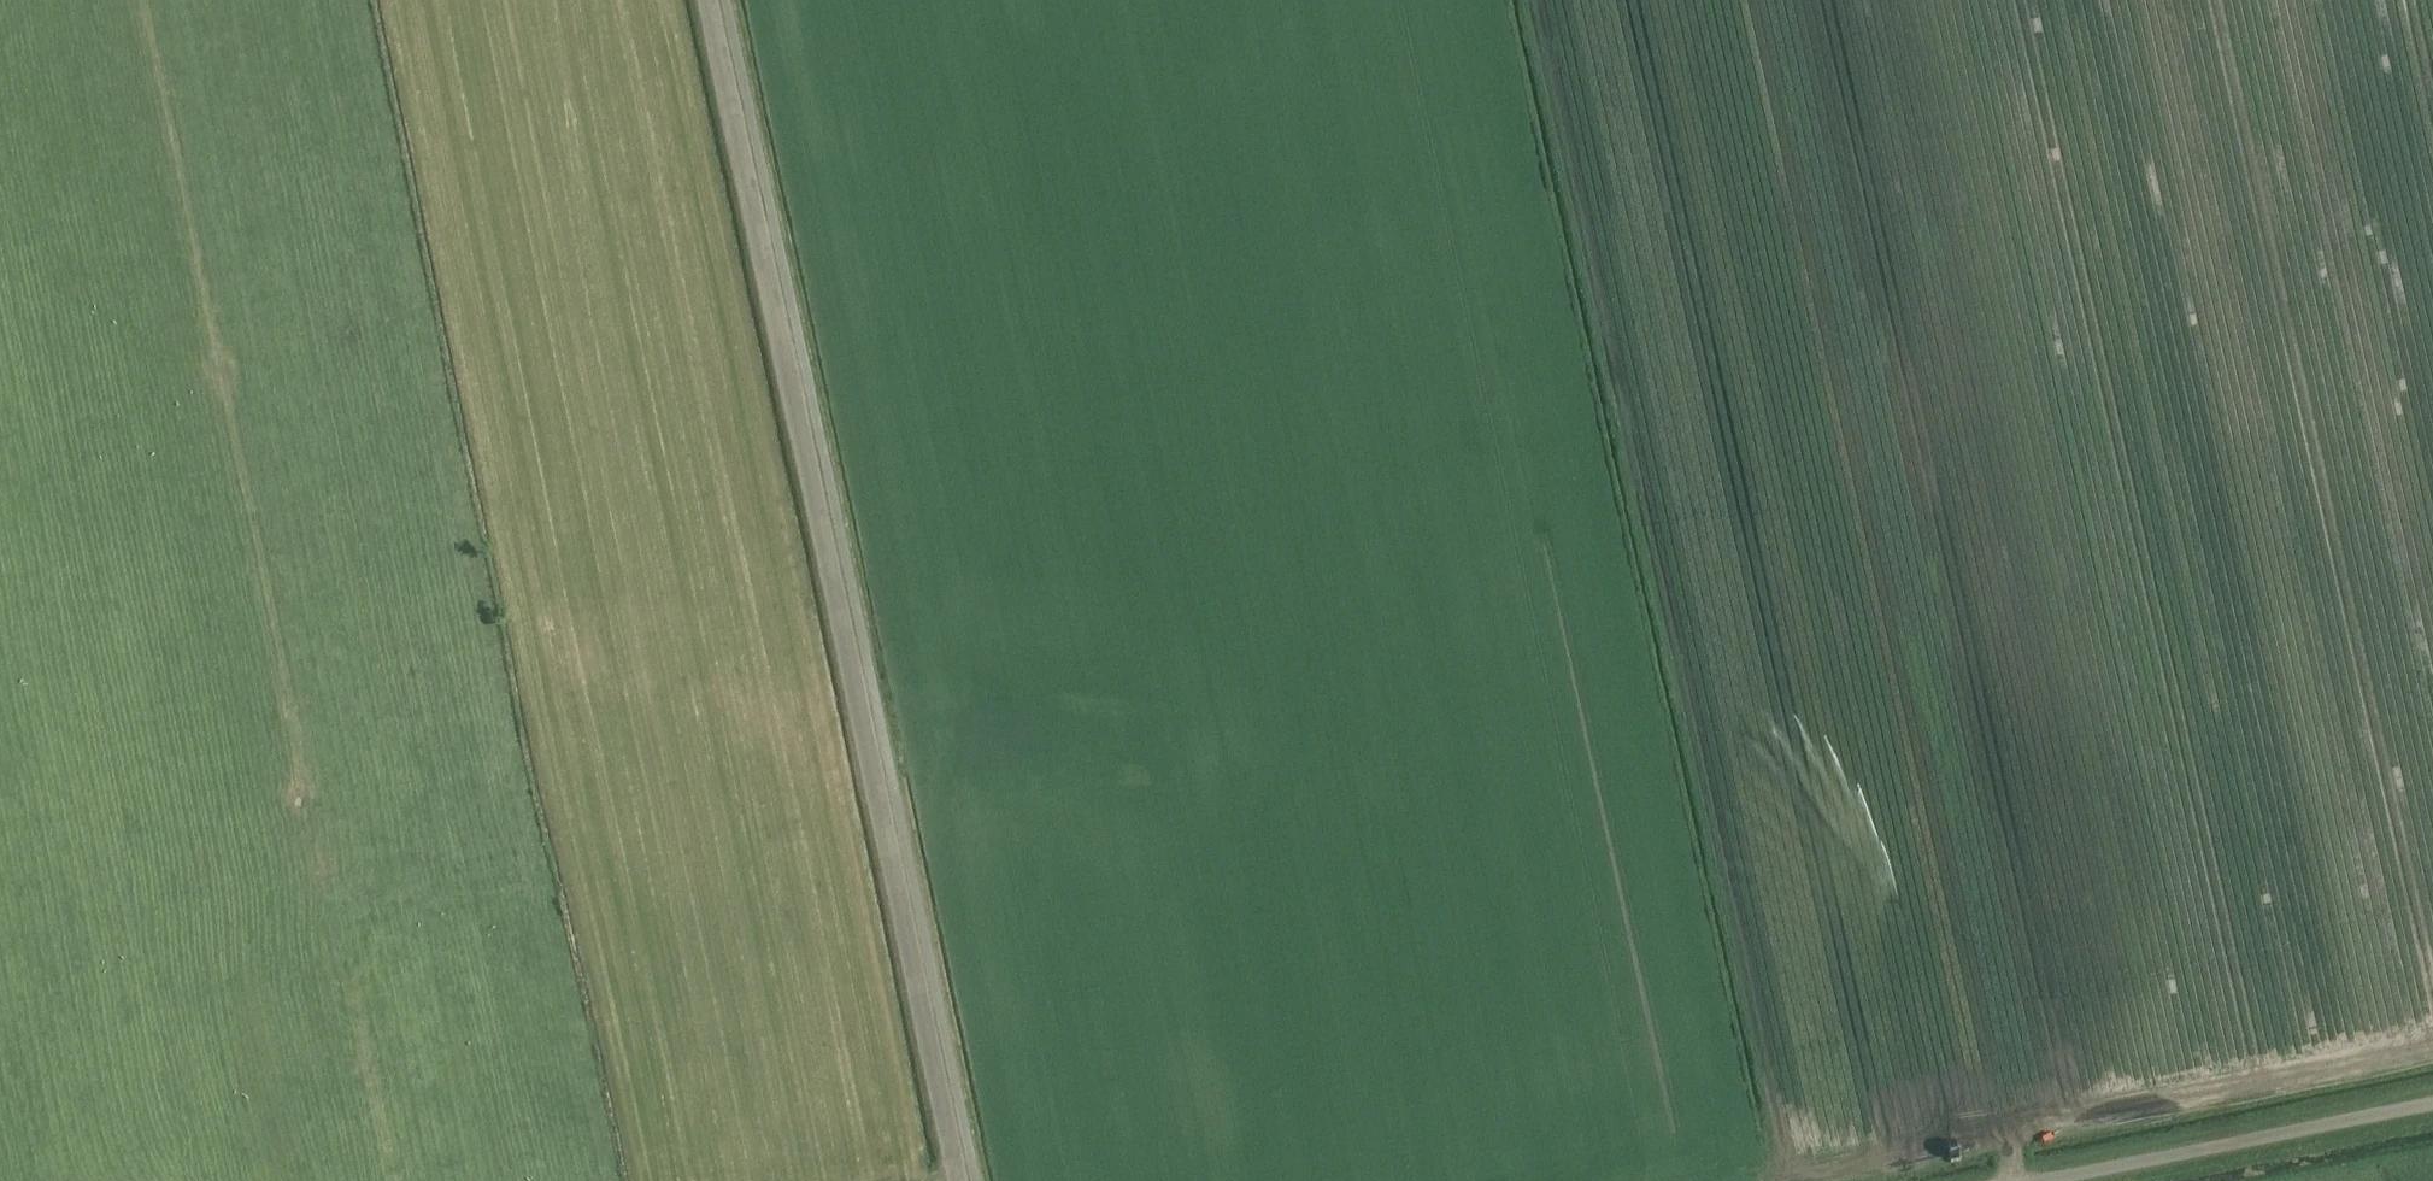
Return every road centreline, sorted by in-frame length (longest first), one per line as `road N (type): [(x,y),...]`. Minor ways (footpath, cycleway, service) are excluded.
road 1 (unclassified): [(956,1180),(706,0)]
road 2 (track): [(2432,1105),(2047,1180)]

